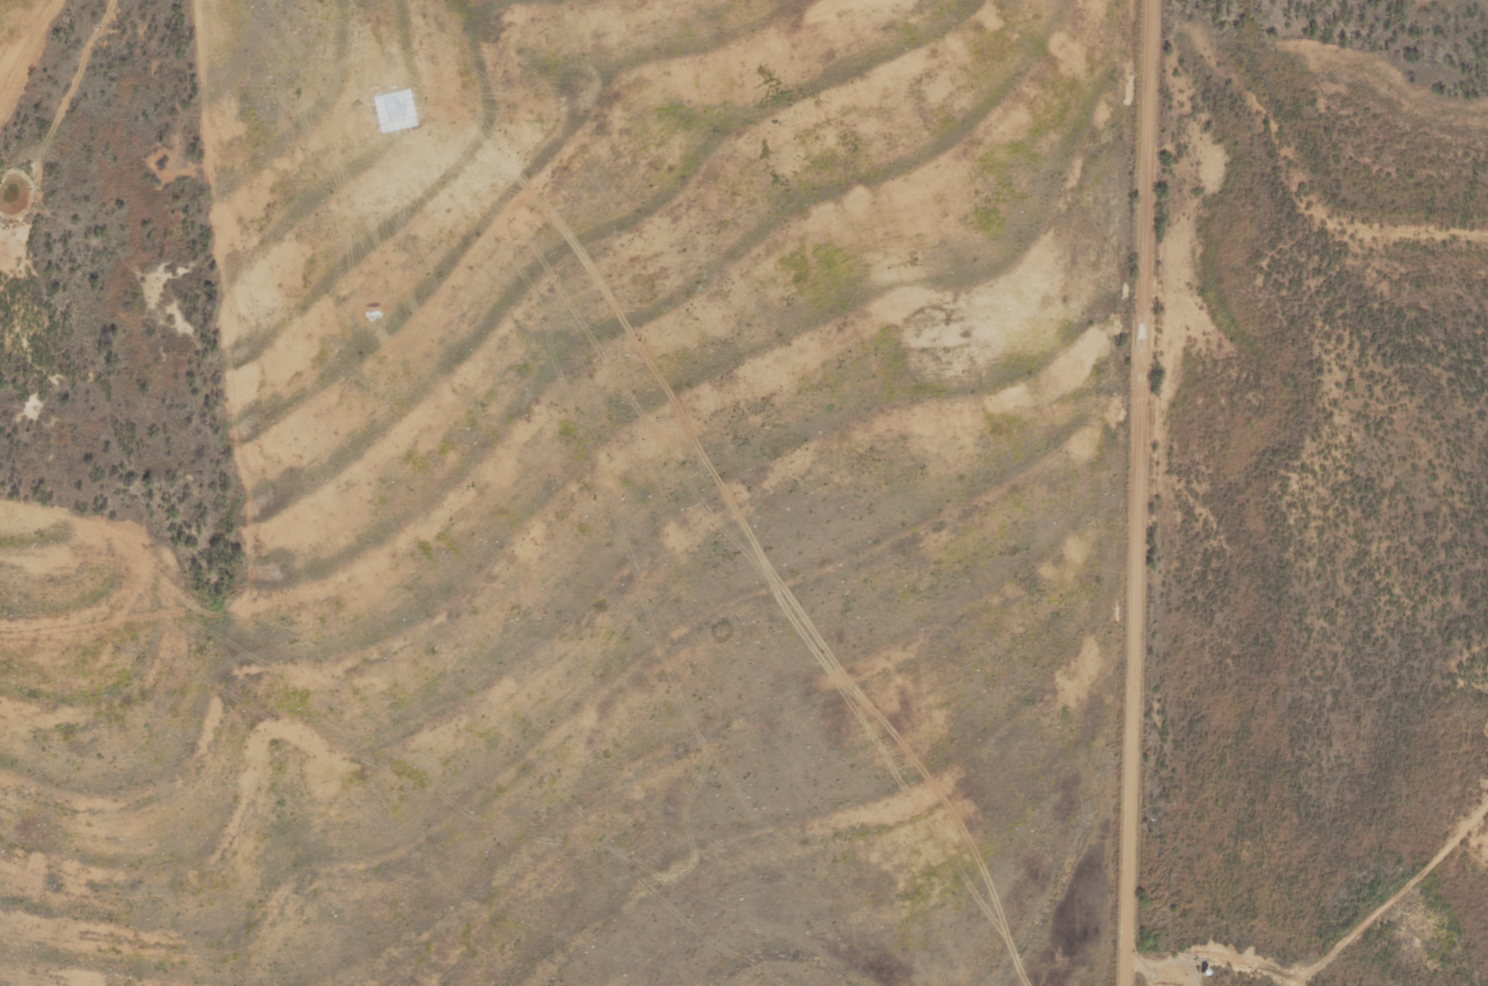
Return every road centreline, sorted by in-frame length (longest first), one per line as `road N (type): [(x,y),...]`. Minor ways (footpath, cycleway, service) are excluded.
road 1 (residential): [(1128,985),(1152,0)]

